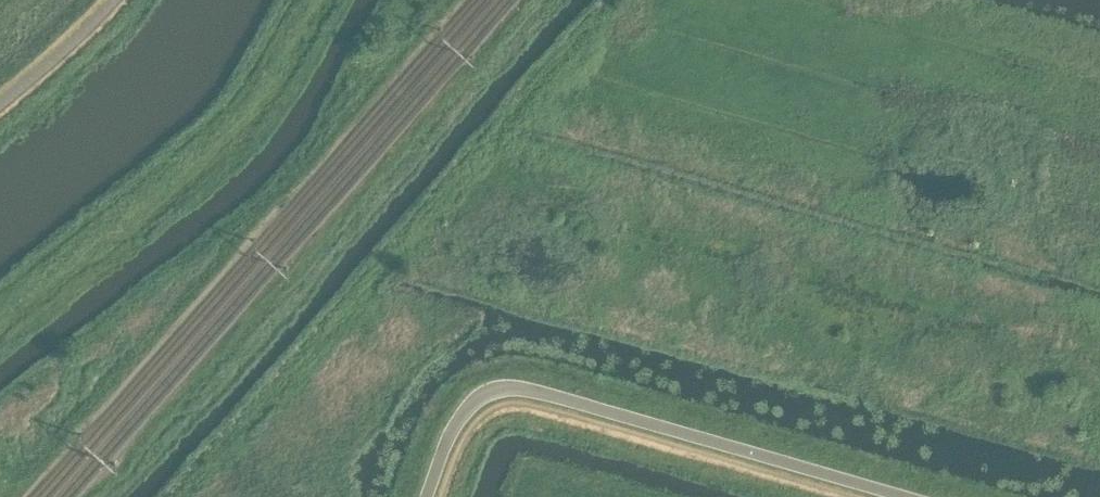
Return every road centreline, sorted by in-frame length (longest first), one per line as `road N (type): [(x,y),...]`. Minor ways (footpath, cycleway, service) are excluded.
road 1 (track): [(178,496),(618,0)]

